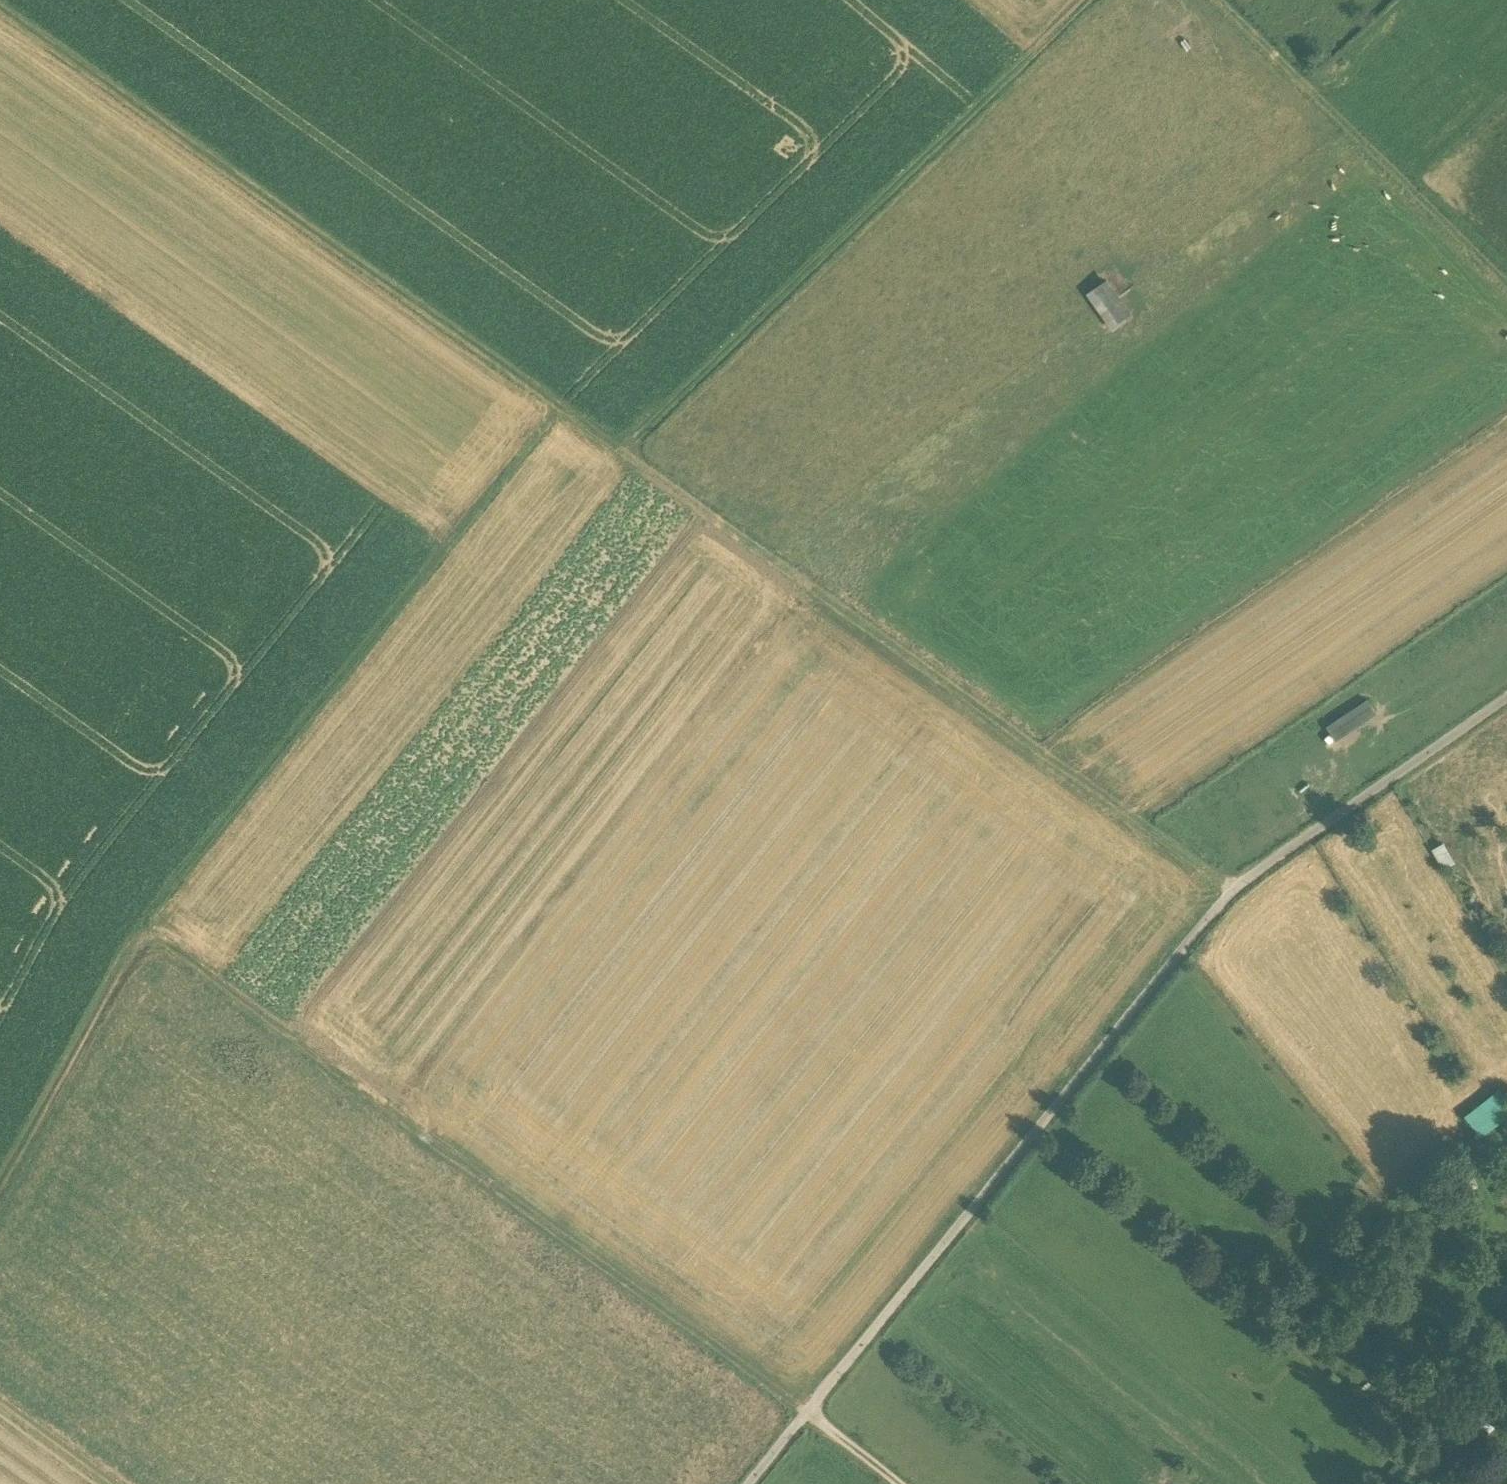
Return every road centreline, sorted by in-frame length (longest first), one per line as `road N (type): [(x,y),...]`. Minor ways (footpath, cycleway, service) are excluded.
road 1 (track): [(0,12),(1017,738),(1238,884)]
road 2 (track): [(751,1483),(1238,884),(1506,701)]
road 3 (track): [(576,419),(288,777),(147,928),(0,1194)]
road 4 (track): [(147,928),(811,1411)]
road 5 (track): [(1101,0),(988,127),(641,465)]
road 6 (track): [(1506,285),(1226,0)]

